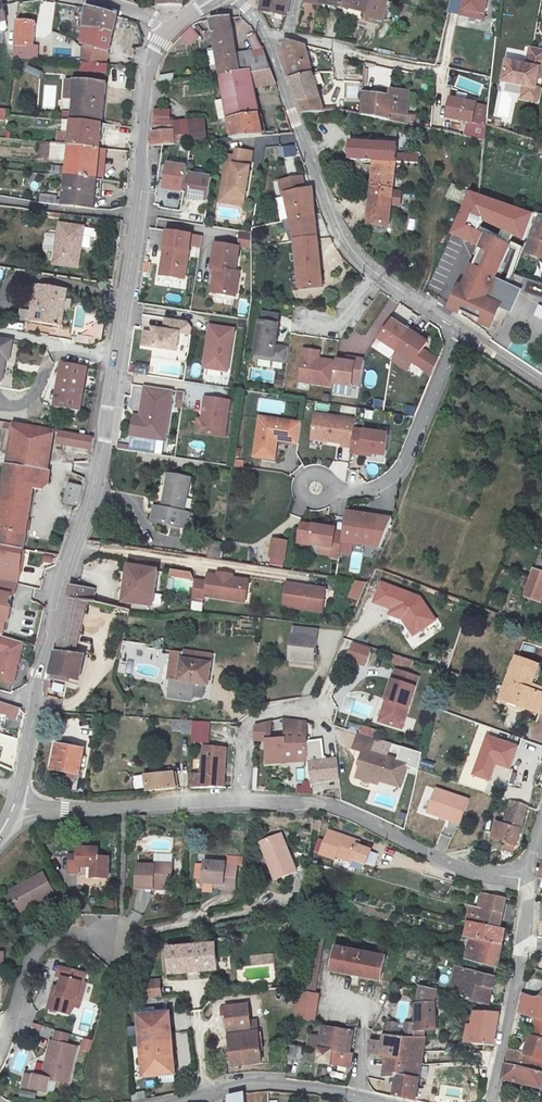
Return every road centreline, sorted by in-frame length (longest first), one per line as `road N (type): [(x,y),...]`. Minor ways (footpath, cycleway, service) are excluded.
road 1 (unclassified): [(15,807),(305,805),(350,812),(482,874),(528,879)]
road 2 (tertiary): [(117,360),(97,481),(39,675),(19,787)]
road 3 (residential): [(459,327),(351,252),(329,215),(272,40)]
road 4 (residential): [(317,489),(368,489),(400,468),(459,327)]
road 5 (tertiary): [(170,29),(150,64),(140,217)]
road 6 (unclassified): [(207,1092),(265,1079),(387,1101)]
road 7 (residential): [(109,933),(64,932),(28,952),(0,1030)]
road 8 (unclassified): [(490,1101),(524,943)]
road 9 (tertiary): [(140,217),(117,360)]
road 10 (residential): [(0,200),(140,217)]
road 11 (residential): [(0,330),(117,360)]

